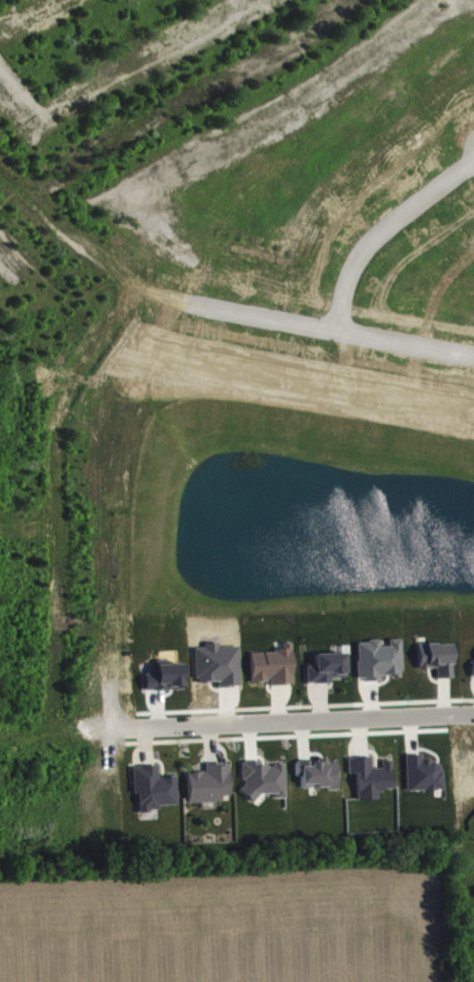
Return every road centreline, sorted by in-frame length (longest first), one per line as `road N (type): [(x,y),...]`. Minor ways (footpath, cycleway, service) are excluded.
road 1 (residential): [(473,351),(182,305),(121,284),(0,182)]
road 2 (residential): [(29,210),(65,165),(235,79),(343,0)]
road 3 (residential): [(473,718),(116,728)]
road 4 (residential): [(330,333),(358,255),(473,157)]

